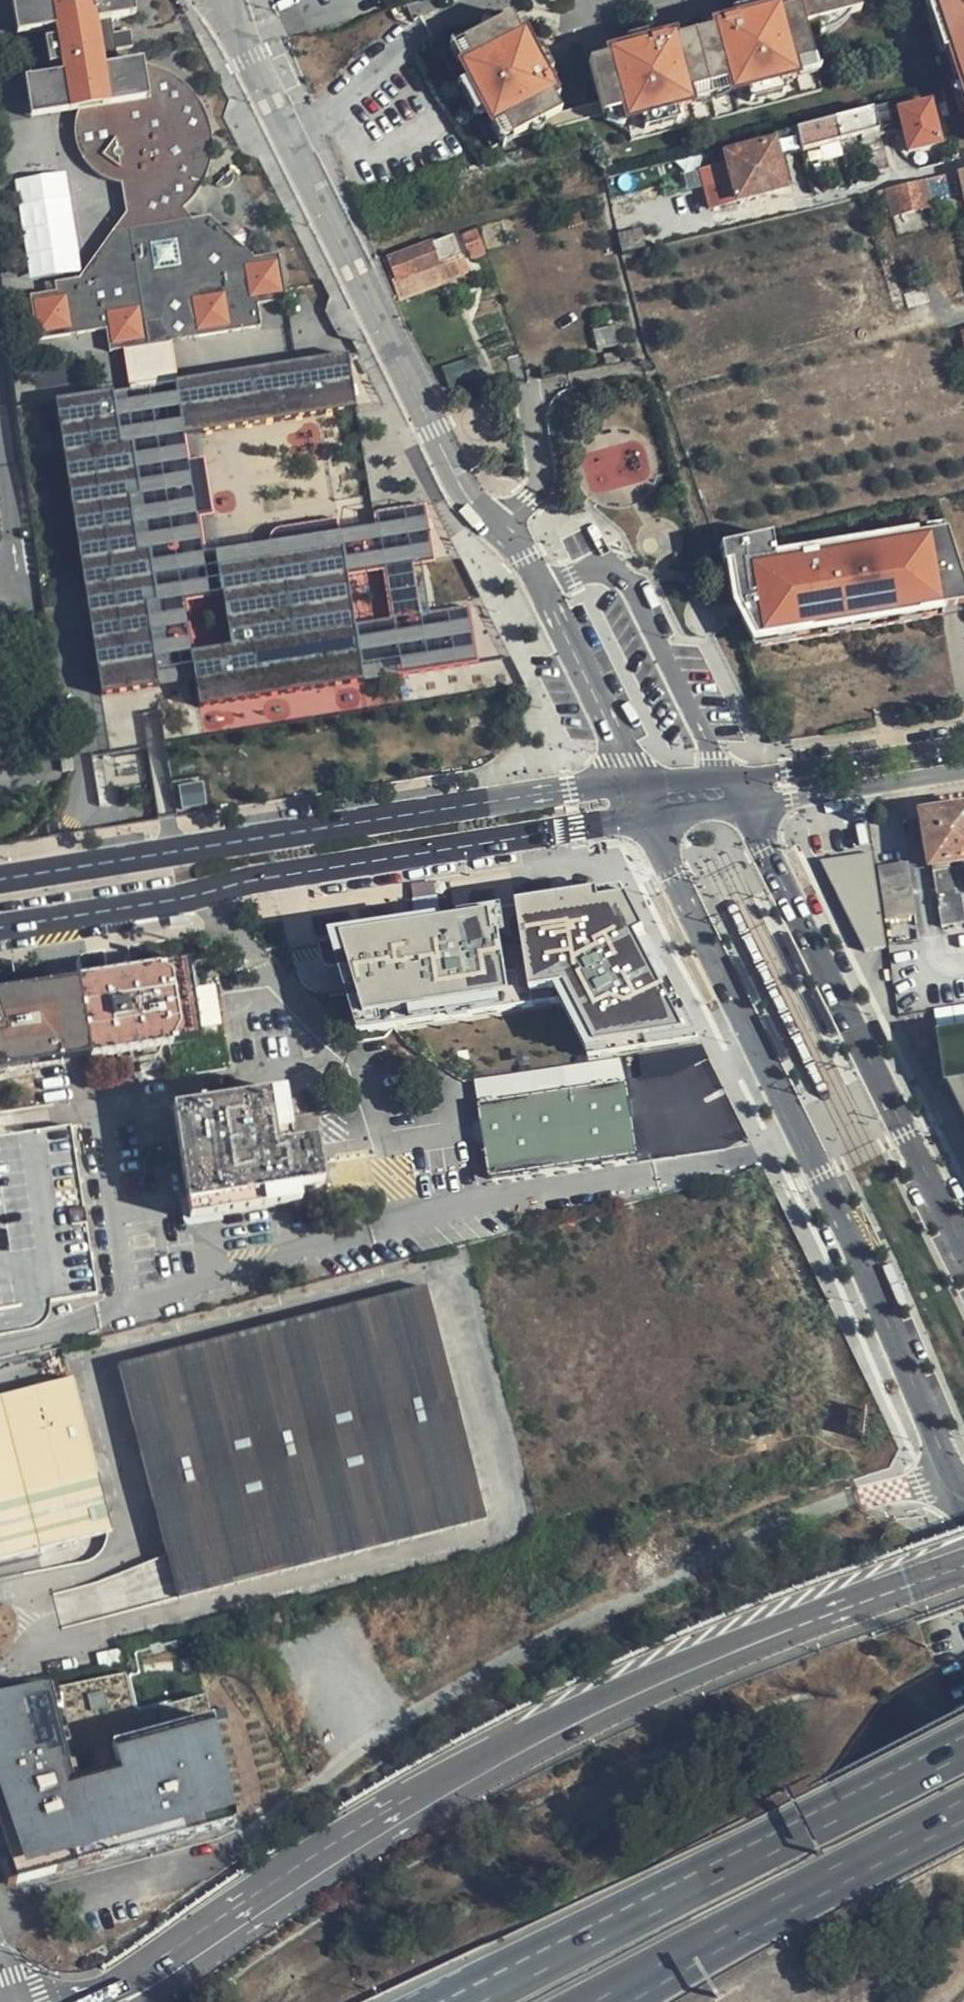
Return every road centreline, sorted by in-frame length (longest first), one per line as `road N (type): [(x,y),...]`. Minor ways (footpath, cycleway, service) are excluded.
road 1 (tertiary): [(120,2001),(421,1810),(569,1730),(753,1644),(963,1574)]
road 2 (secondary): [(645,819),(819,1173),(963,1503)]
road 3 (secondary): [(0,928),(645,819)]
road 4 (secondary): [(629,784),(0,878)]
road 5 (motorway): [(963,1748),(459,2001)]
road 6 (residential): [(539,589),(524,556),(461,482),(288,137)]
road 7 (secondary): [(963,1250),(741,806)]
road 8 (motorway): [(614,2001),(963,1813)]
road 9 (residential): [(724,775),(626,583),(605,570),(539,589)]
road 10 (residential): [(288,137),(339,110),(426,30),(499,0)]
road 11 (secondary): [(963,743),(724,775)]
road 12 (secondary): [(741,806),(963,772)]
road 13 (residential): [(539,589),(629,784)]
road 14 (residential): [(288,137),(225,0)]

